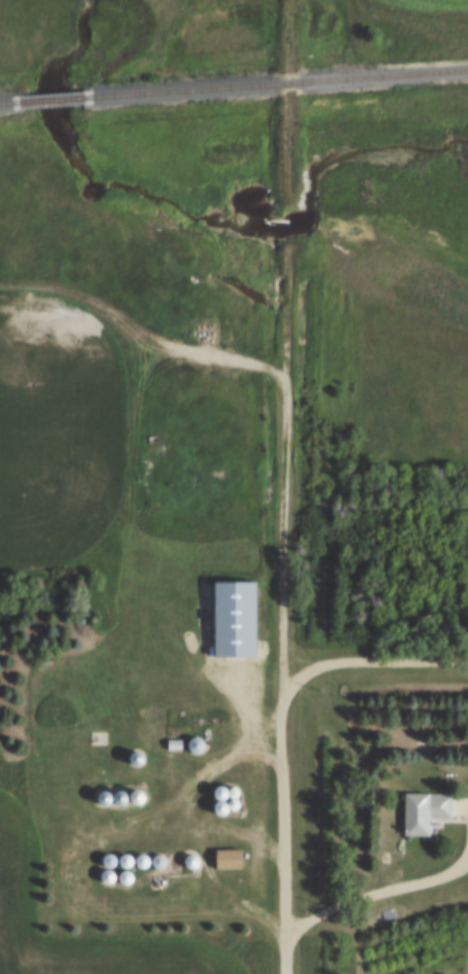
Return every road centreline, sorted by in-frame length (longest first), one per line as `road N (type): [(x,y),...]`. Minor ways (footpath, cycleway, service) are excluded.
road 1 (track): [(282,705),(284,240)]
road 2 (track): [(284,202),(289,0)]

